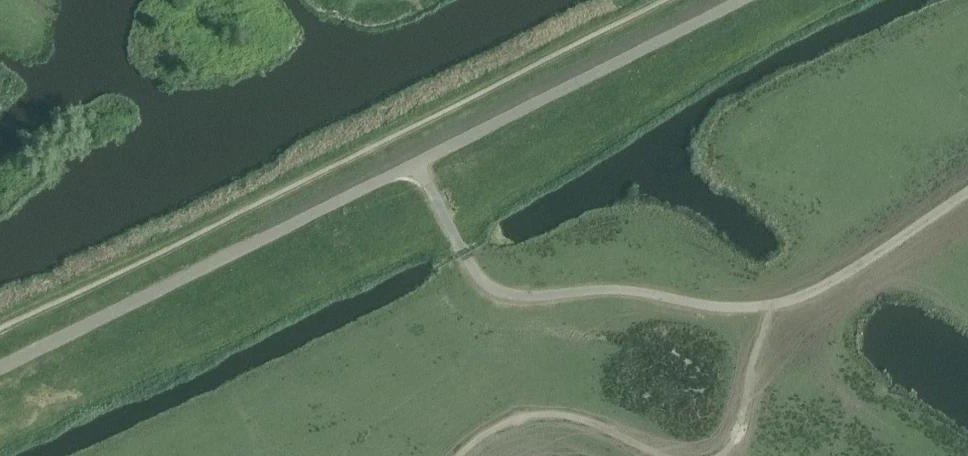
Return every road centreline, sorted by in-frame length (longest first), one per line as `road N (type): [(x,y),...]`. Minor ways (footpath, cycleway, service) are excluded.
road 1 (track): [(775,307),(620,287),(521,292),(495,285),(465,253),(416,161)]
road 2 (track): [(967,190),(860,263),(775,307)]

